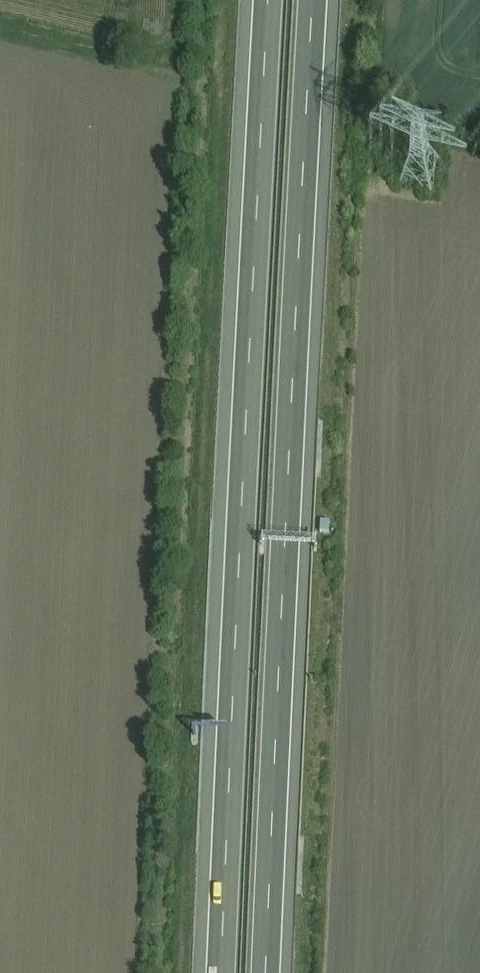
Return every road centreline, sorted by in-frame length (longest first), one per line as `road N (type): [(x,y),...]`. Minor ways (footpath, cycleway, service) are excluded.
road 1 (motorway): [(272,0),(221,972)]
road 2 (motorway): [(267,972),(316,0)]

